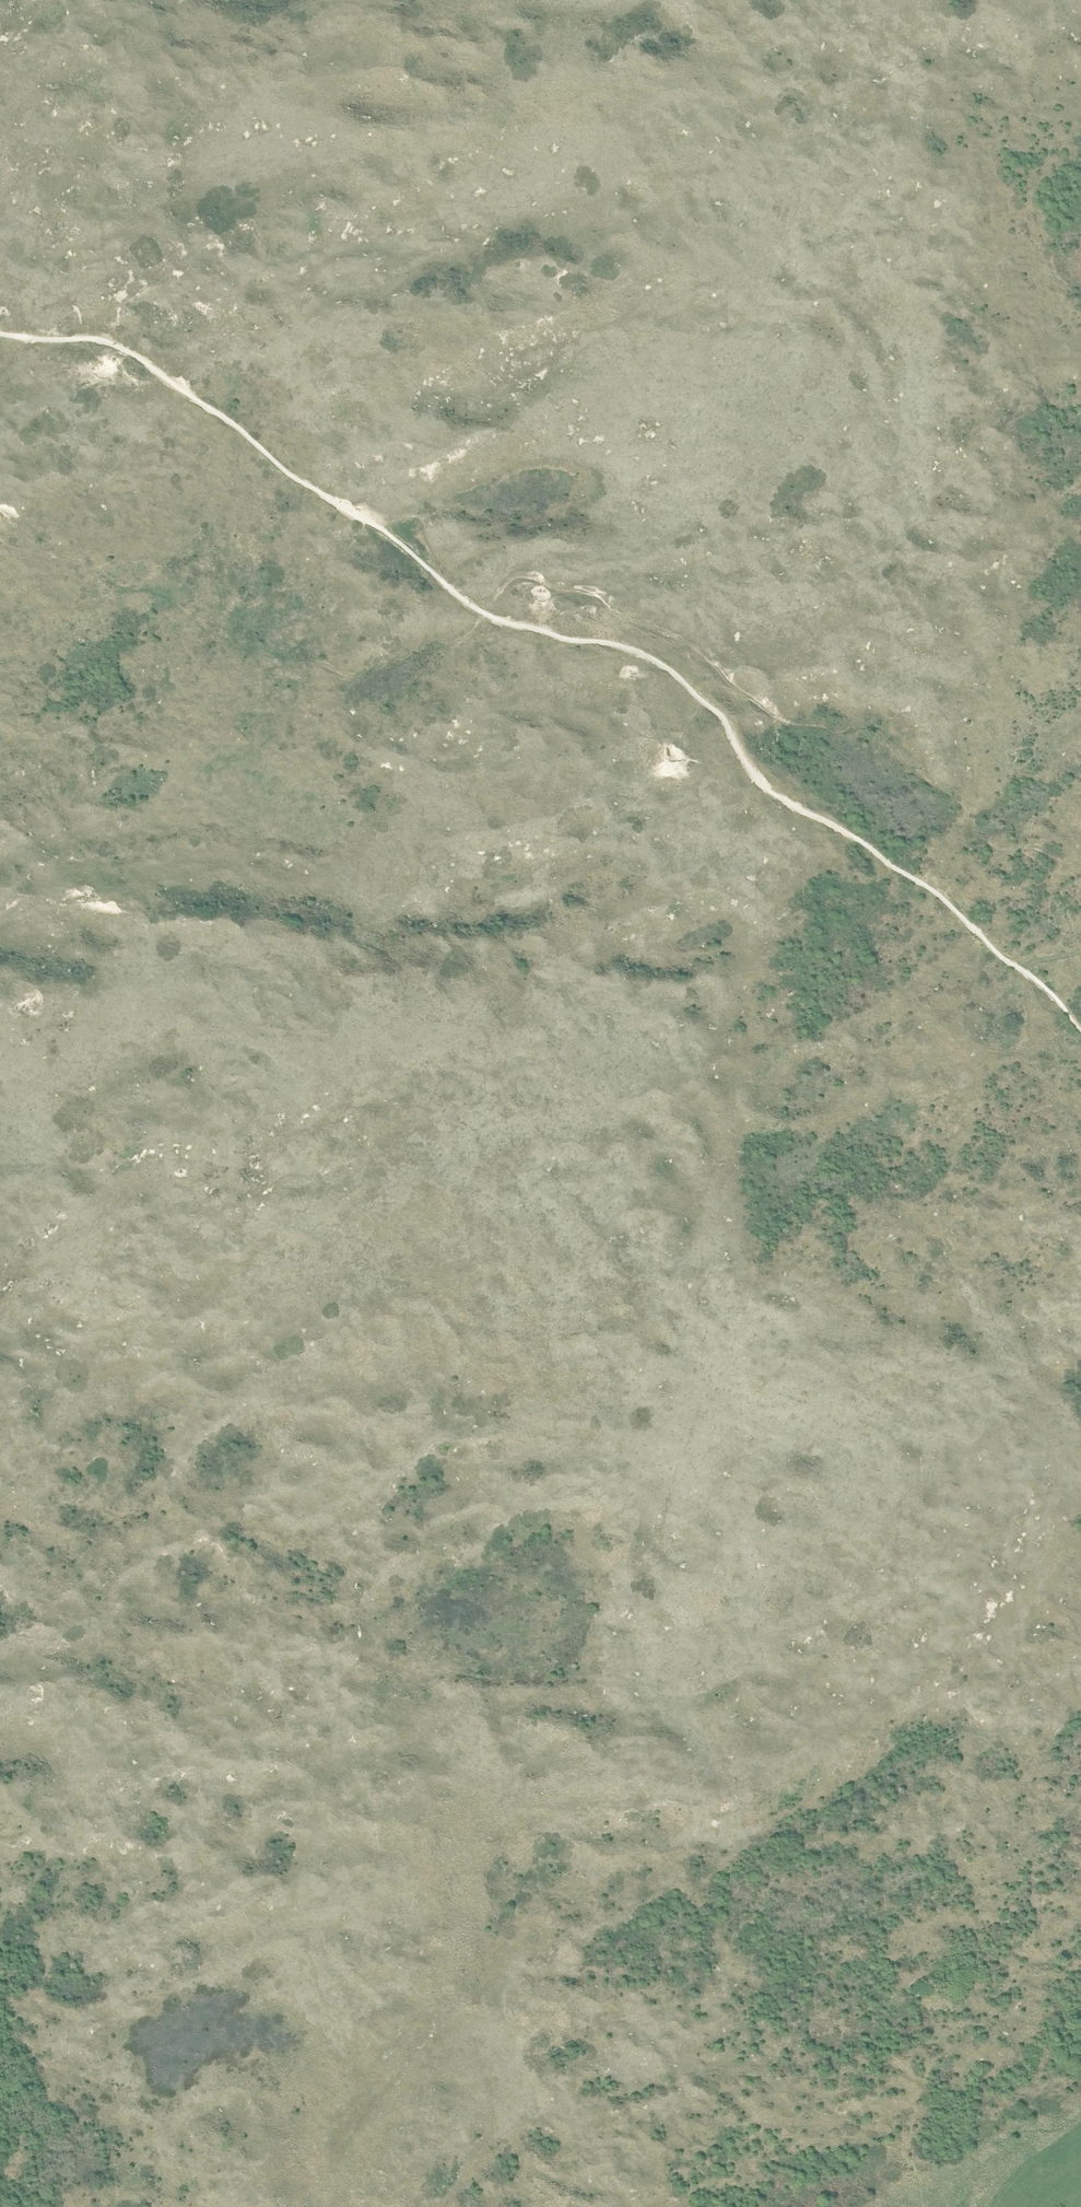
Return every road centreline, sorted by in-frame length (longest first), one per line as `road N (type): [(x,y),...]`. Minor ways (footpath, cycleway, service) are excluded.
road 1 (track): [(1016,966),(868,846),(766,788),(722,717),(662,666),(609,643),(486,617),(456,599),(223,419),(119,350),(92,339),(0,335)]

